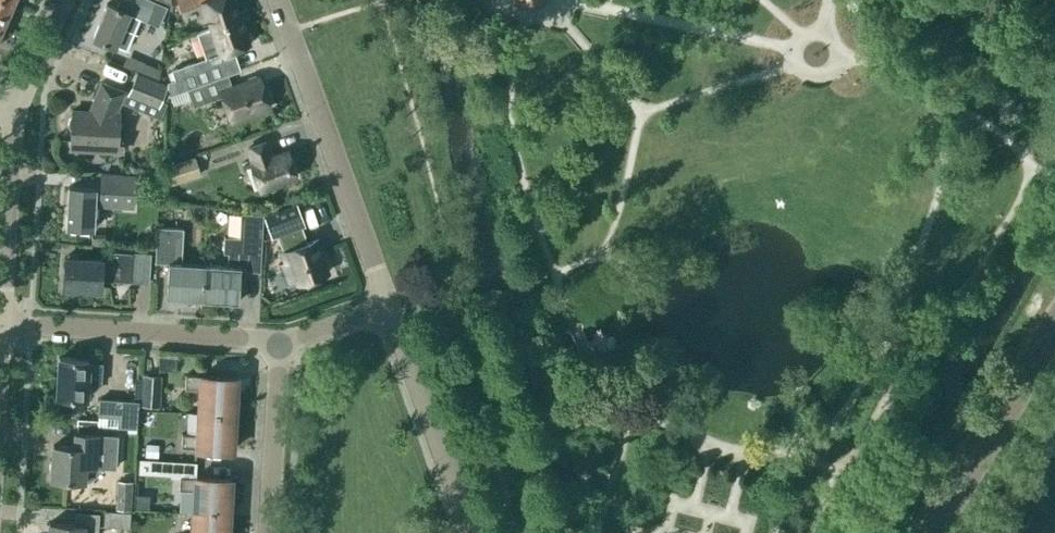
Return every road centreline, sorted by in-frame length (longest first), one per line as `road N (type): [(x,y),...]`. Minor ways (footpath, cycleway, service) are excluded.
road 1 (residential): [(387,304),(276,0)]
road 2 (residential): [(1,322),(277,340)]
road 3 (residential): [(473,532),(387,304)]
road 4 (unclassified): [(929,532),(1054,329)]
road 5 (unclassified): [(1,322),(13,116)]
road 6 (residential): [(268,532),(277,340)]
road 7 (unclassified): [(13,116),(63,0)]

